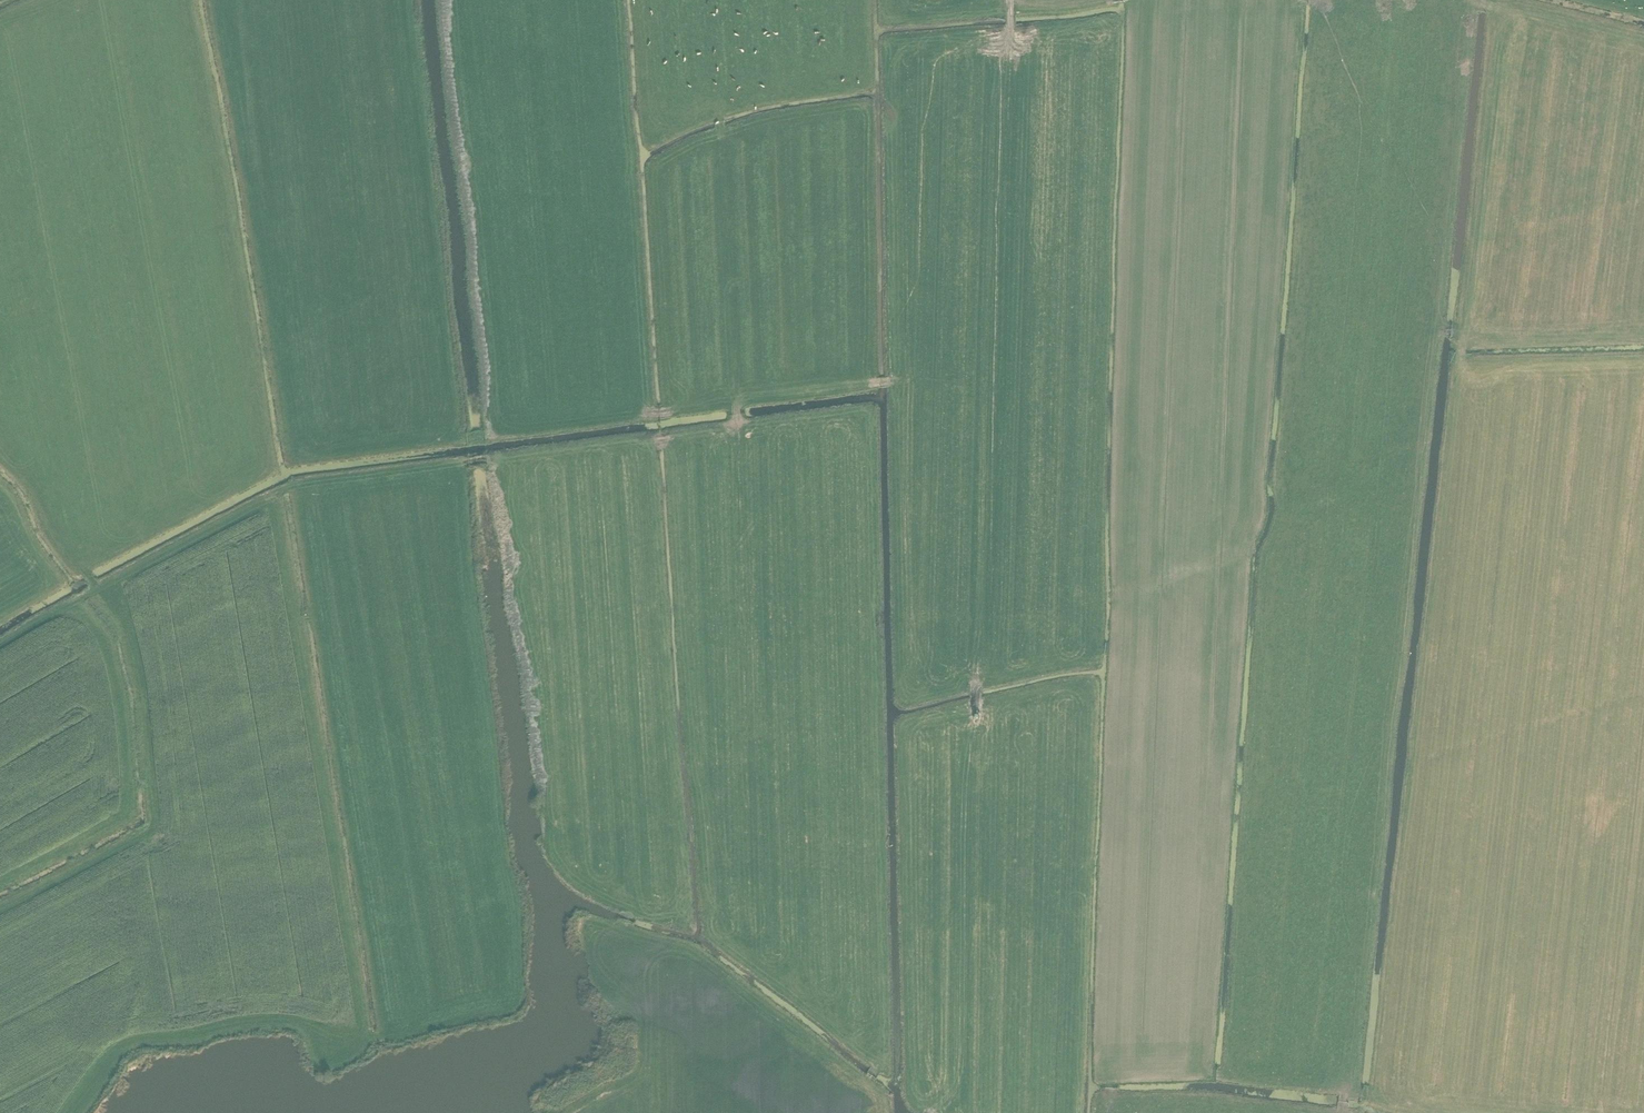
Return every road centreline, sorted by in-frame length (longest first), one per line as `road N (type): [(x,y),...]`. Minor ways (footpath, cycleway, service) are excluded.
road 1 (track): [(0,647),(264,500)]

